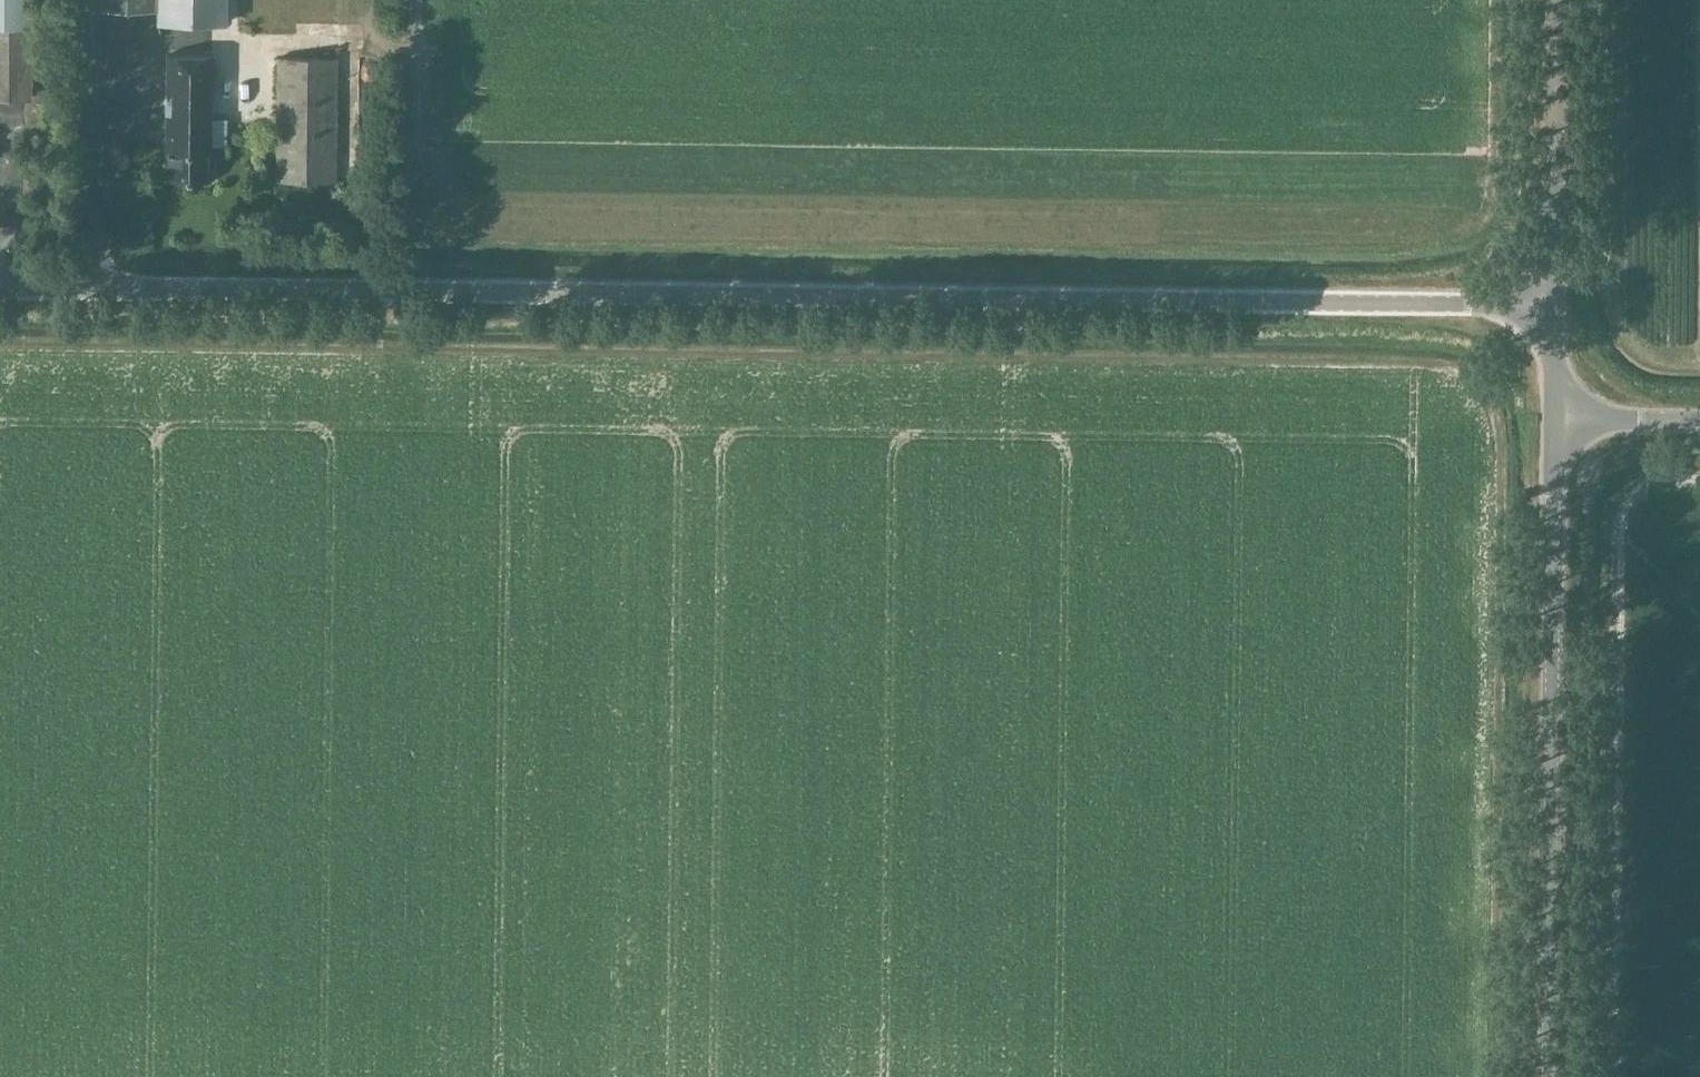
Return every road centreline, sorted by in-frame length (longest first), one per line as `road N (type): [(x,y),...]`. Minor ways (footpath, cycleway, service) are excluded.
road 1 (unclassified): [(1553,304),(0,285)]
road 2 (unclassified): [(1548,1076),(1553,419)]
road 3 (unclassified): [(1553,304),(1554,0)]
road 4 (unclassified): [(1699,420),(1553,419)]

